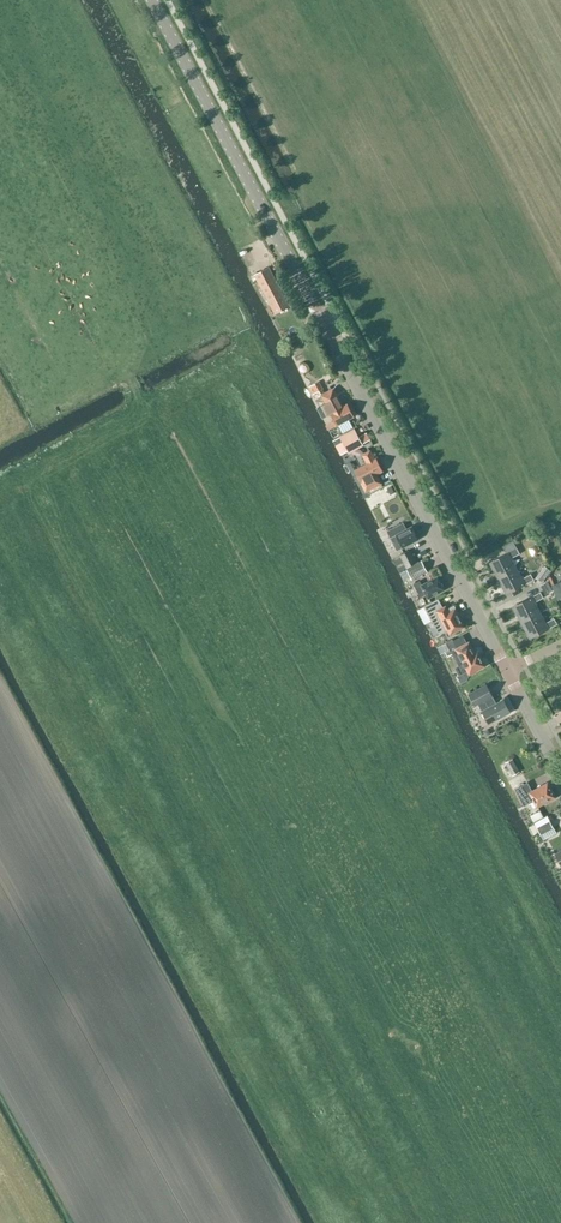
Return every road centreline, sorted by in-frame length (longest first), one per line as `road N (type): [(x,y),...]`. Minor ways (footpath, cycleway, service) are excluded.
road 1 (tertiary): [(507,670),(152,0)]

